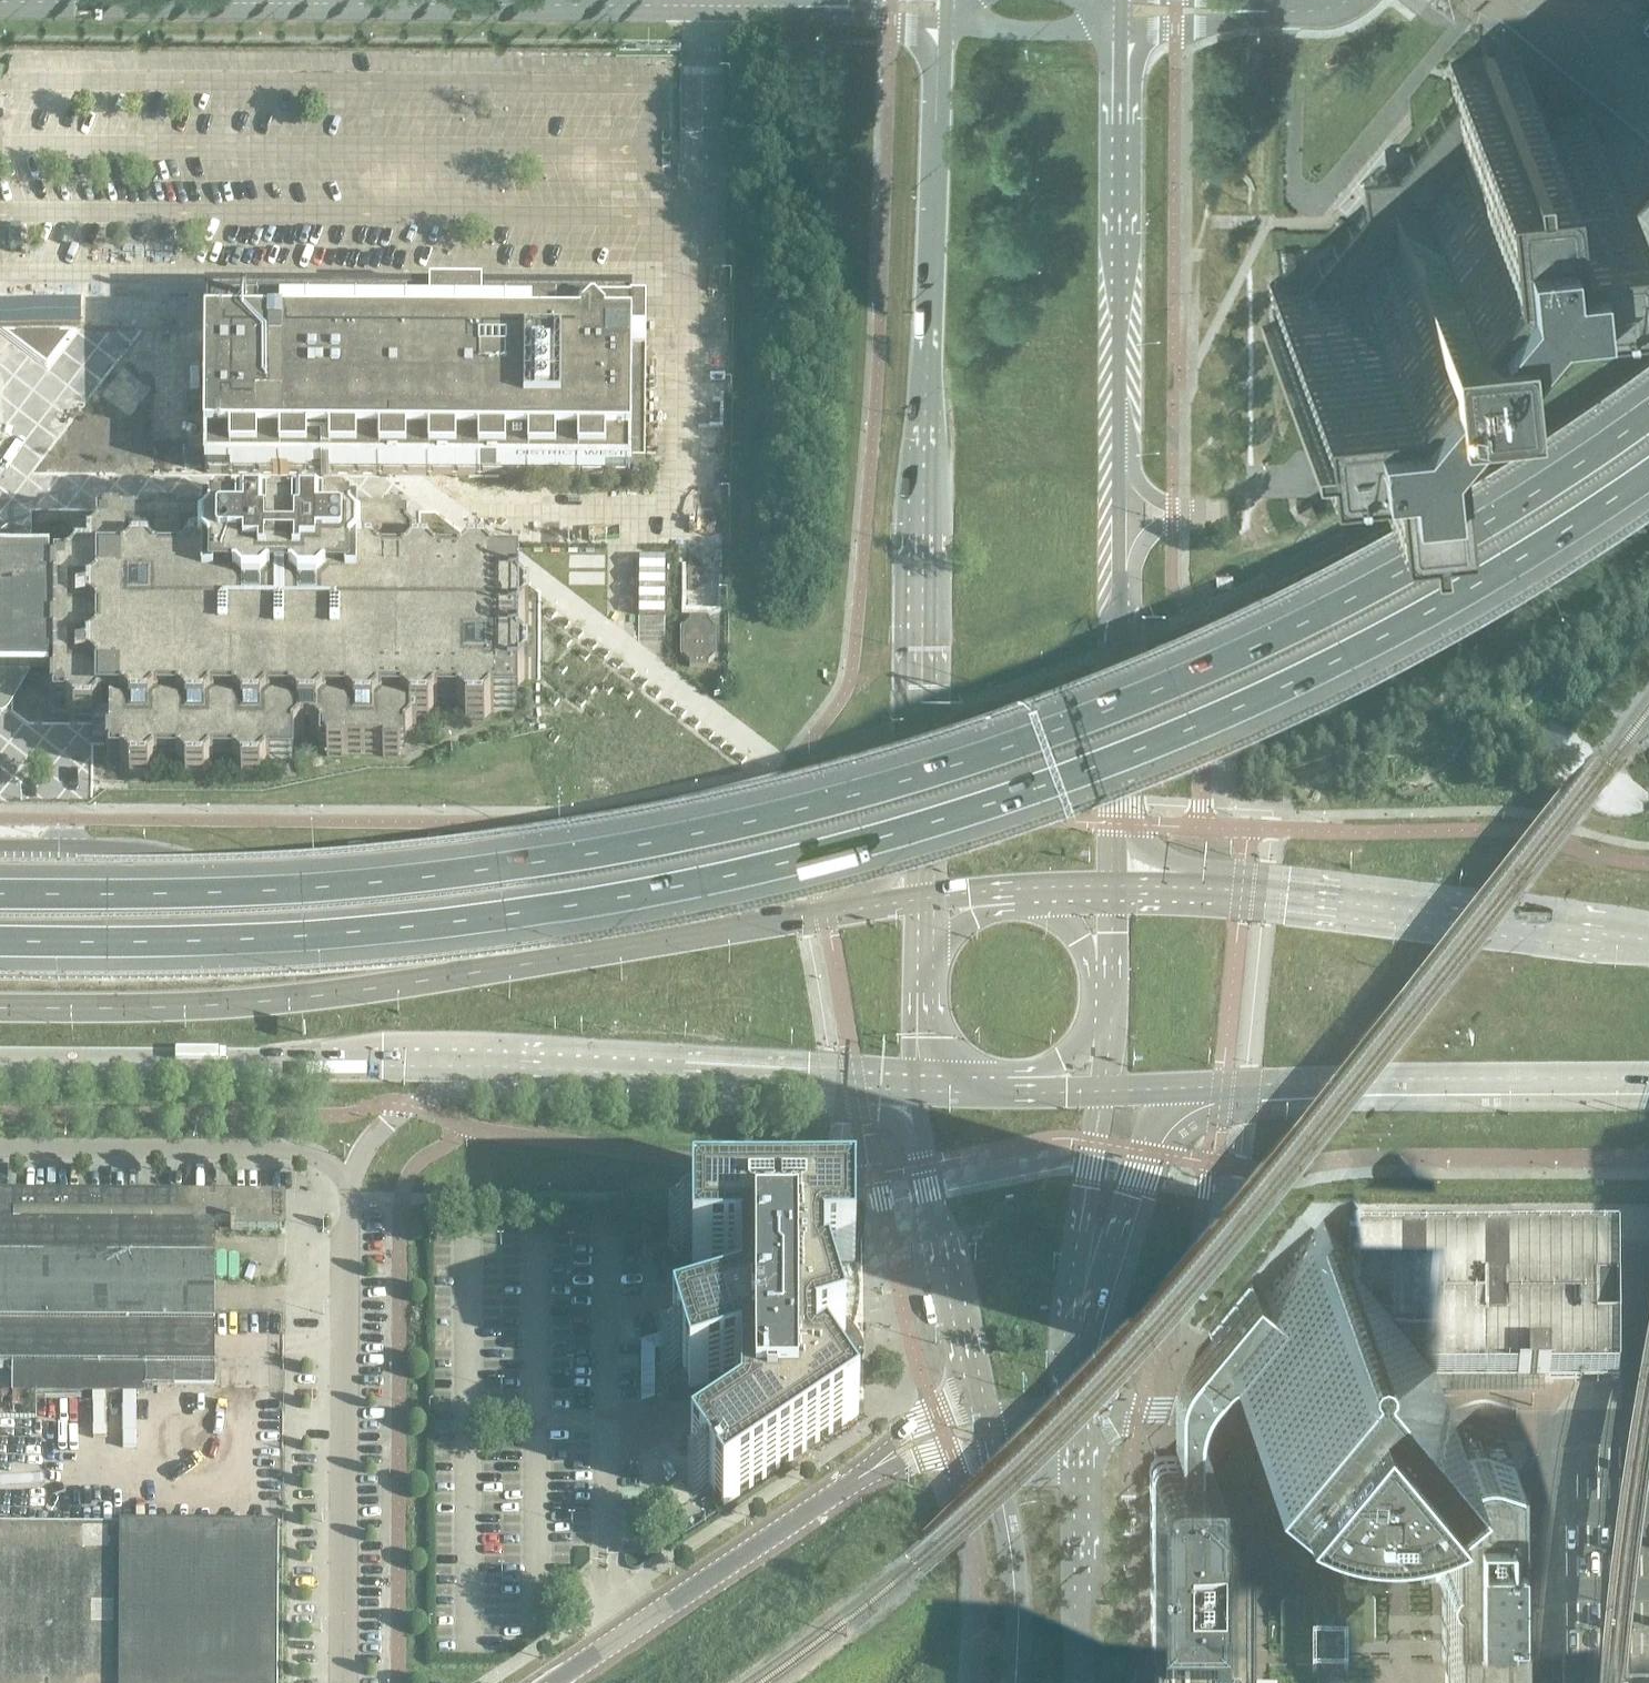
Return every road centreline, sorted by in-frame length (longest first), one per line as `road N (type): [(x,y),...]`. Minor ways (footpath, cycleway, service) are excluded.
road 1 (motorway): [(1648,399),(1501,505),(1334,604),(1142,696),(852,801),(677,845),(387,890),(0,902)]
road 2 (motorway): [(0,948),(226,948),(414,936),(603,908),(857,851),(1104,764),(1263,695),(1435,603),(1648,461)]
road 3 (tertiary): [(946,22),(921,560),(919,898)]
road 4 (unclassified): [(0,0),(807,6)]
road 5 (unclassified): [(544,954),(412,932),(161,851),(0,845)]
road 6 (secondary): [(544,954),(315,995),(176,1006),(0,1007)]
road 7 (secondary): [(1648,939),(1287,895),(1112,890)]
road 8 (secondary): [(0,1064),(508,1062)]
road 9 (unclassified): [(345,1682),(352,1183)]
road 10 (secondary): [(1219,1093),(1648,1088)]
road 11 (secondary): [(508,1062),(921,1086)]
road 12 (unclassified): [(1547,1424),(1142,1424)]
road 13 (tertiary): [(1121,418),(1121,30)]
road 14 (secondary): [(919,898),(544,954)]
road 15 (tertiary): [(858,1477),(552,1682)]
road 16 (unclassified): [(352,1183),(327,1161),(290,1147),(0,1147)]
road 17 (tertiary): [(921,1086),(914,1124),(983,1412)]
road 18 (tertiary): [(1112,890),(1119,610)]
road 19 (unclassified): [(1547,1424),(1551,1682)]
road 20 (tertiary): [(1090,1280),(1165,1116),(1219,1093)]
road 21 (tertiary): [(996,1468),(1014,1607),(1010,1682)]
road 22 (tertiary): [(1081,1682),(1080,1472)]
road 23 (unclassified): [(352,1183),(372,1141),(410,1104),(508,1062)]
road 24 (tertiary): [(1090,1280),(1080,1226),(1105,1091)]
road 25 (tertiary): [(1119,610),(1121,418)]
road 26 (unclassified): [(946,22),(1121,30)]
road 27 (tertiary): [(983,1412),(935,1412),(858,1477)]
road 28 (tertiary): [(858,1477),(949,1453),(996,1468)]
road 29 (unclassified): [(807,6),(946,22)]
road 30 (unclassified): [(1121,30),(1175,31),(1256,11)]
road 31 (secondary): [(1023,1091),(1079,1047),(1111,993)]
road 32 (secondary): [(1111,993),(1078,933),(1031,889)]
road 33 (tertiary): [(1075,1406),(1090,1280)]

